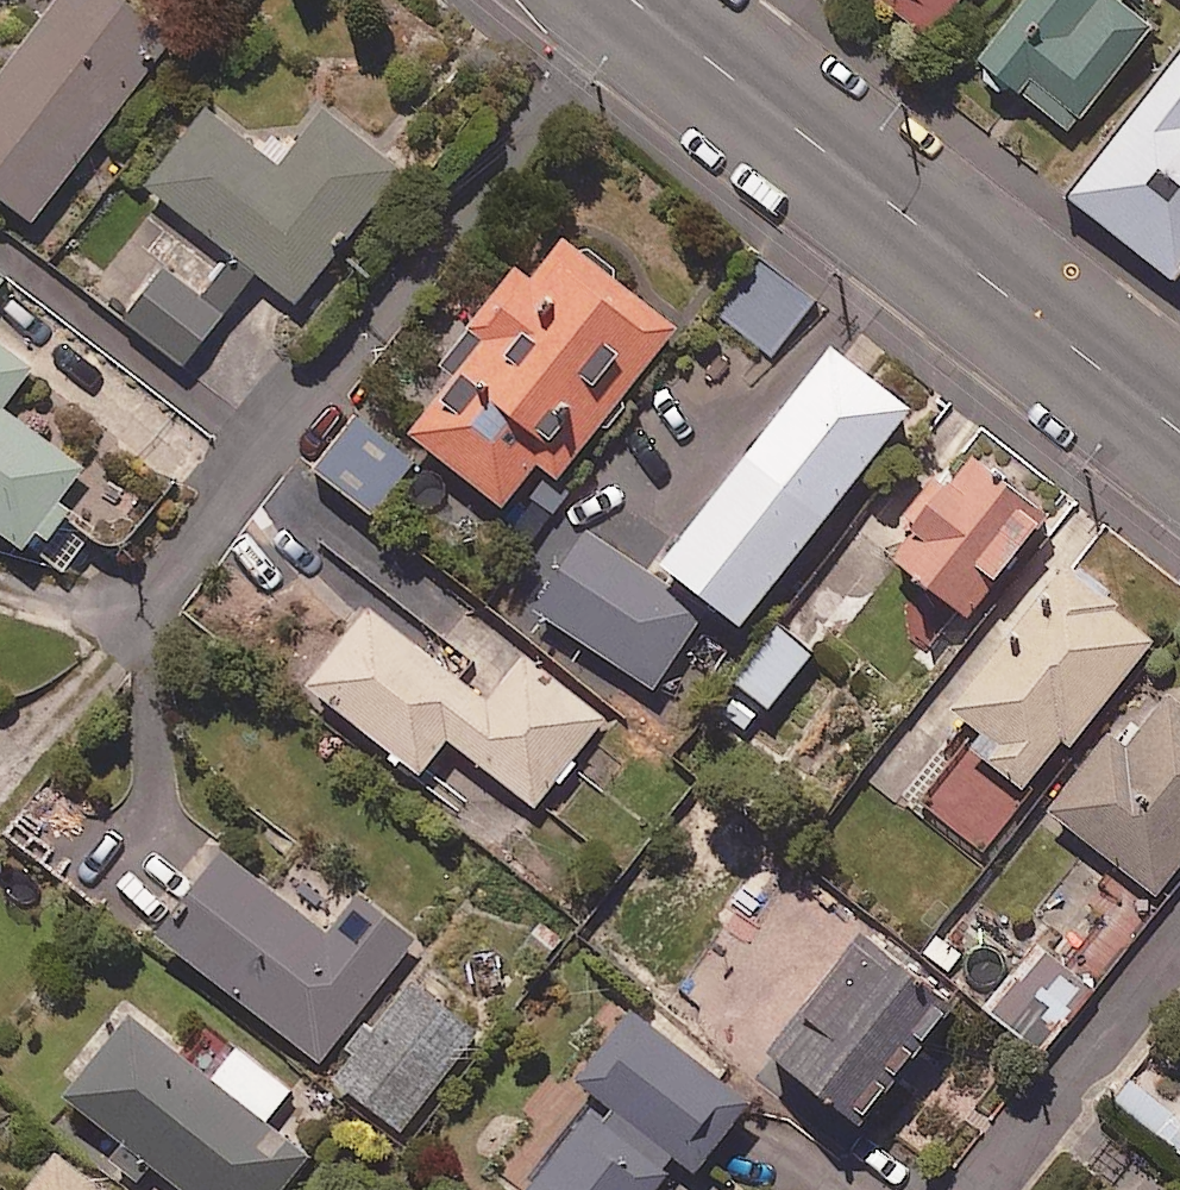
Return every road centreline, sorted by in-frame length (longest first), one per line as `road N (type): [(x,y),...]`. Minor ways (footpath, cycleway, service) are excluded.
road 1 (secondary): [(635,0),(1179,430)]
road 2 (residential): [(1179,935),(971,1189)]

